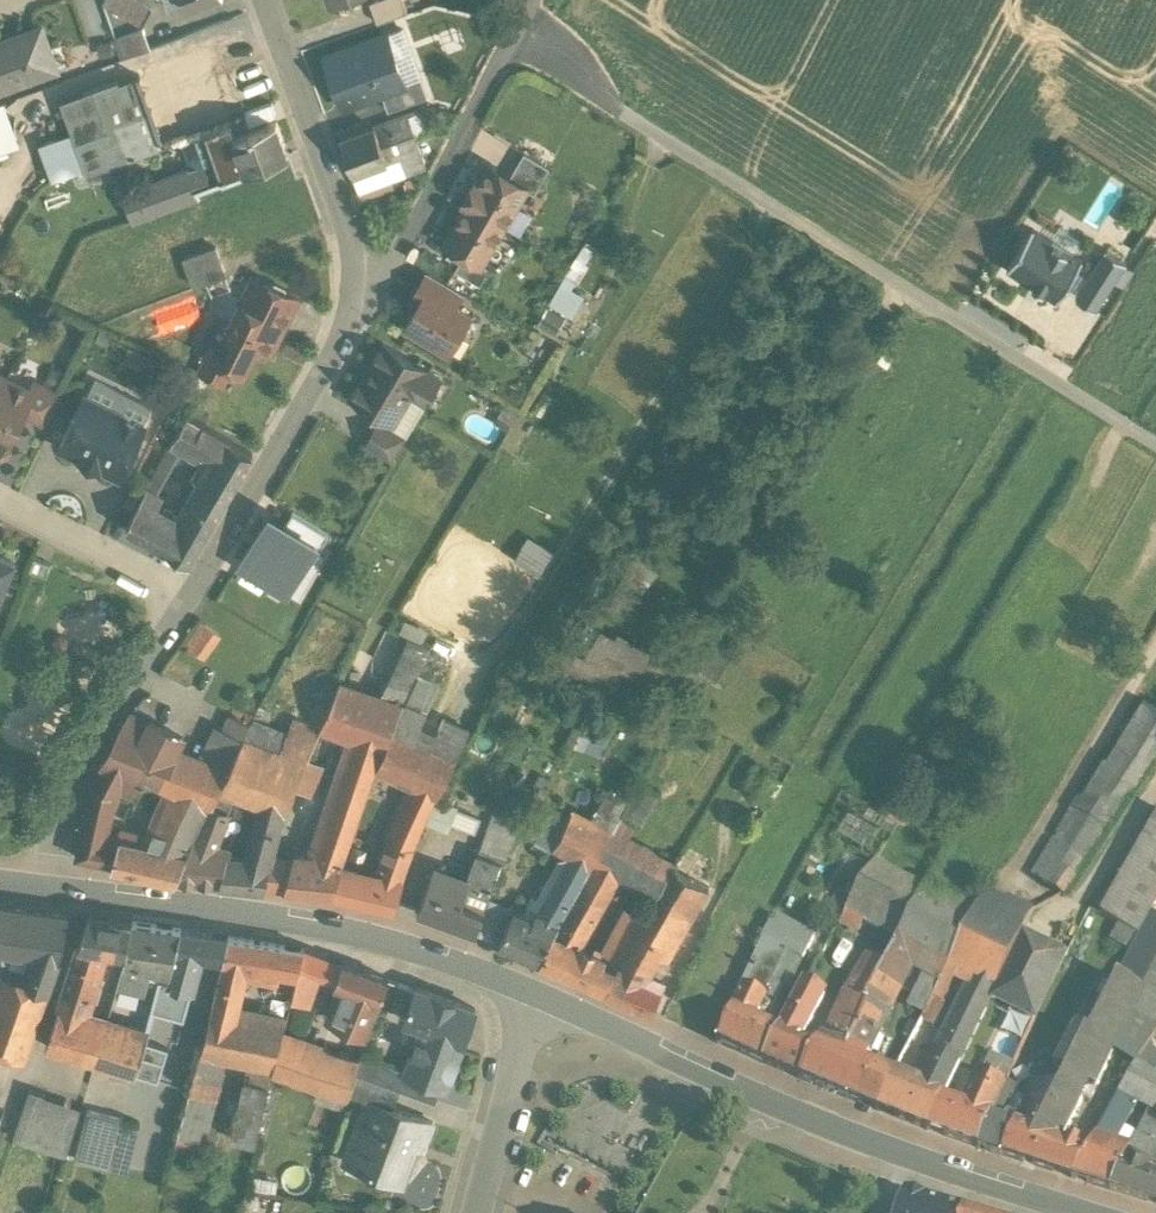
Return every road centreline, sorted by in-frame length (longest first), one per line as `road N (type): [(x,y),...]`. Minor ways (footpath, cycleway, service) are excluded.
road 1 (tertiary): [(540,998),(797,1116),(1067,1212)]
road 2 (tertiary): [(55,895),(316,933),(470,972),(540,998)]
road 3 (residential): [(193,600),(372,302)]
road 4 (residential): [(55,895),(70,810),(89,764),(193,600)]
road 5 (residential): [(372,302),(263,0)]
road 6 (residential): [(372,302),(515,47)]
road 7 (tertiary): [(484,1212),(540,998)]
road 8 (residential): [(0,500),(193,600)]

